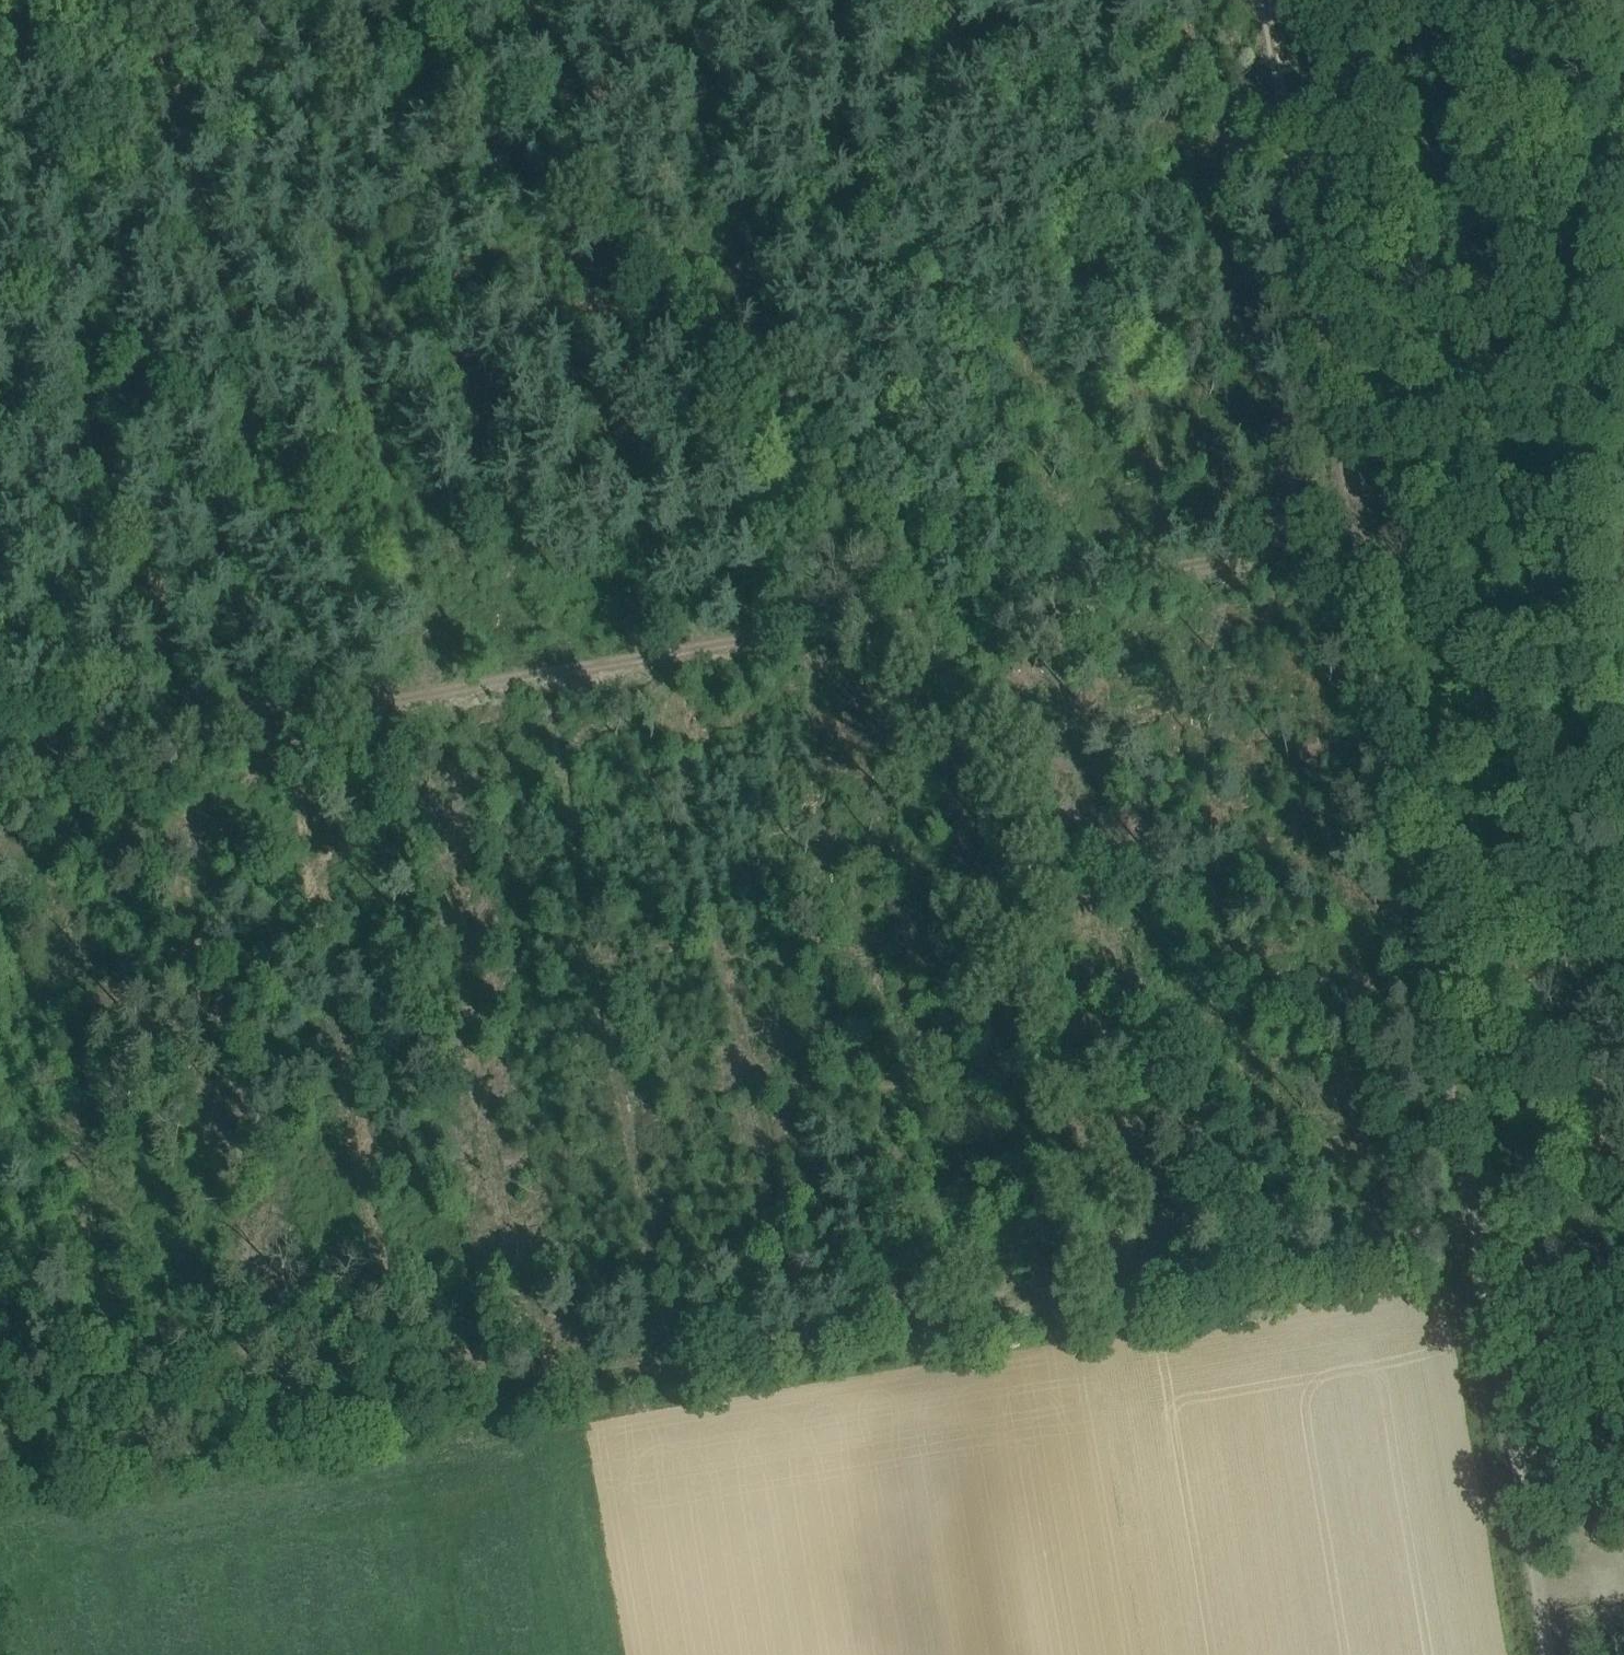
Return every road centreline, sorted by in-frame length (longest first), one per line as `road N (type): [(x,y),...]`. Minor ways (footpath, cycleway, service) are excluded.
road 1 (track): [(1270,0),(1543,1654)]
road 2 (track): [(1363,573),(0,774)]

